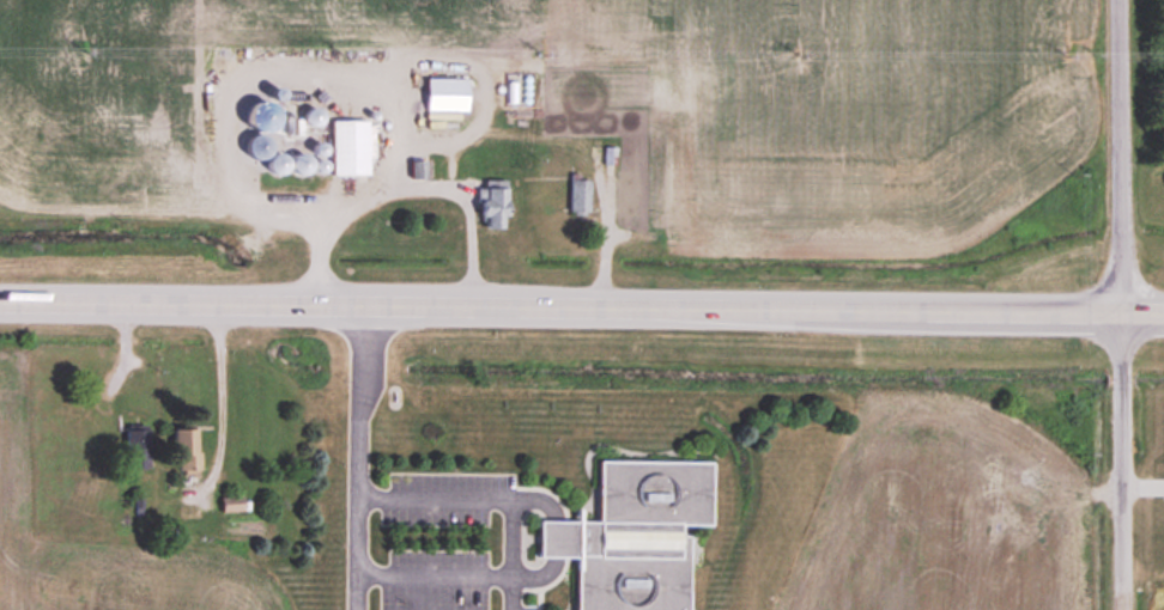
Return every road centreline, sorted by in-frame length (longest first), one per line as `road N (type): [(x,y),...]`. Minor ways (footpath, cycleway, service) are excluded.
road 1 (secondary): [(0,302),(1163,315)]
road 2 (residential): [(1121,609),(1119,0)]

